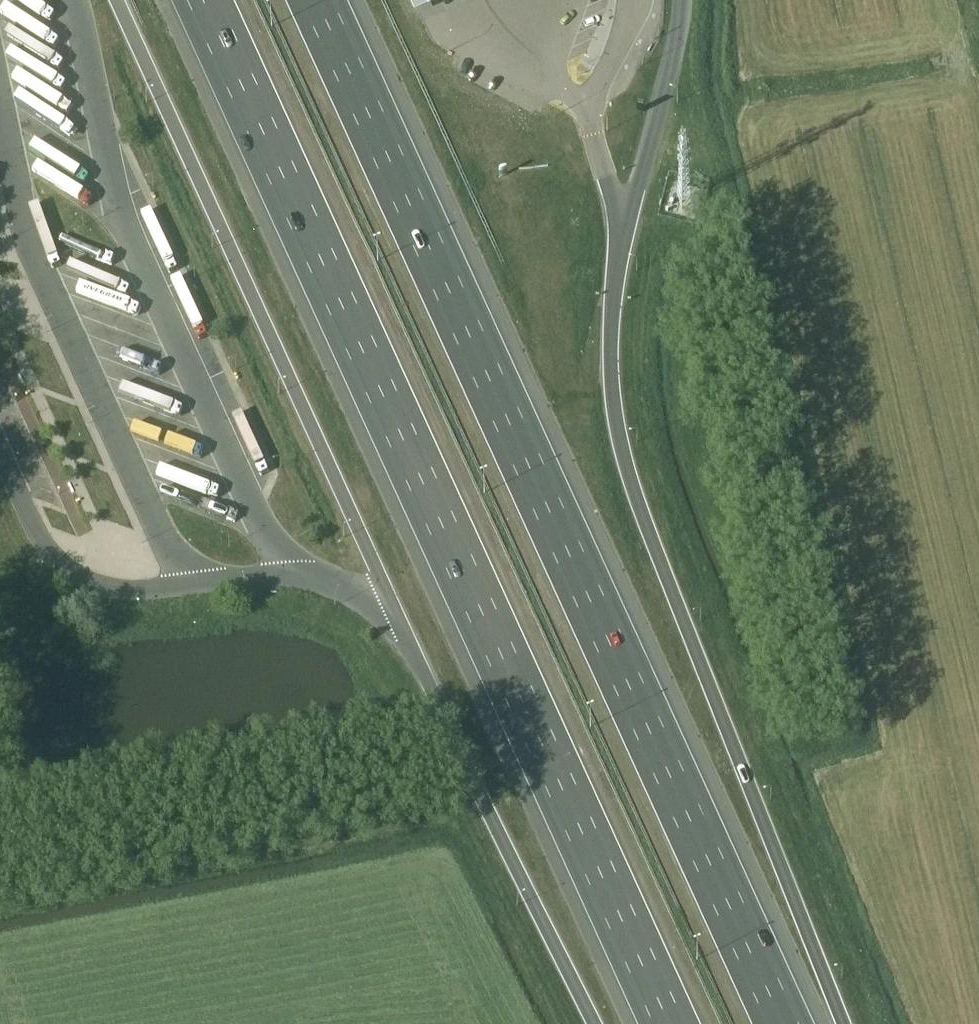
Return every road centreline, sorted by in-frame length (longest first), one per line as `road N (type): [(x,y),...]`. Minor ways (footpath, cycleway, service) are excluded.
road 1 (motorway): [(197,0),(665,1023)]
road 2 (motorway): [(785,1023),(321,0)]
road 3 (motorway): [(845,1023),(622,450),(612,309),(623,228)]
road 4 (motorway): [(393,609),(596,1023)]

